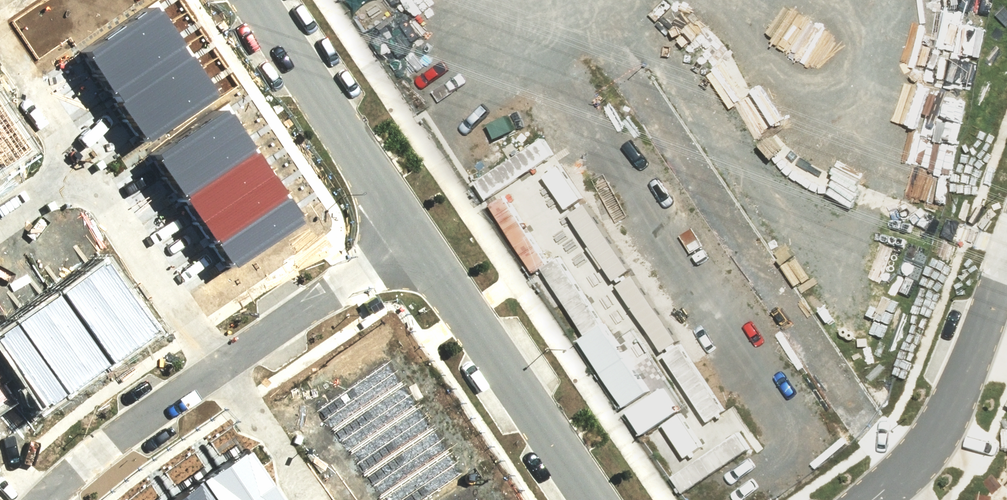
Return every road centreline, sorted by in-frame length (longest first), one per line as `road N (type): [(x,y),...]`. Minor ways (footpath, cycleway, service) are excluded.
road 1 (residential): [(639,43),(900,477)]
road 2 (residential): [(591,499),(412,236)]
road 3 (residential): [(412,236),(252,0)]
road 4 (residential): [(81,162),(220,366)]
road 5 (residential): [(1006,260),(935,432),(900,477)]
road 6 (residential): [(220,366),(412,236)]
road 7 (residential): [(43,499),(92,455),(220,366)]
road 8 (residential): [(220,366),(311,499)]
road 9 (residential): [(0,41),(81,162)]

